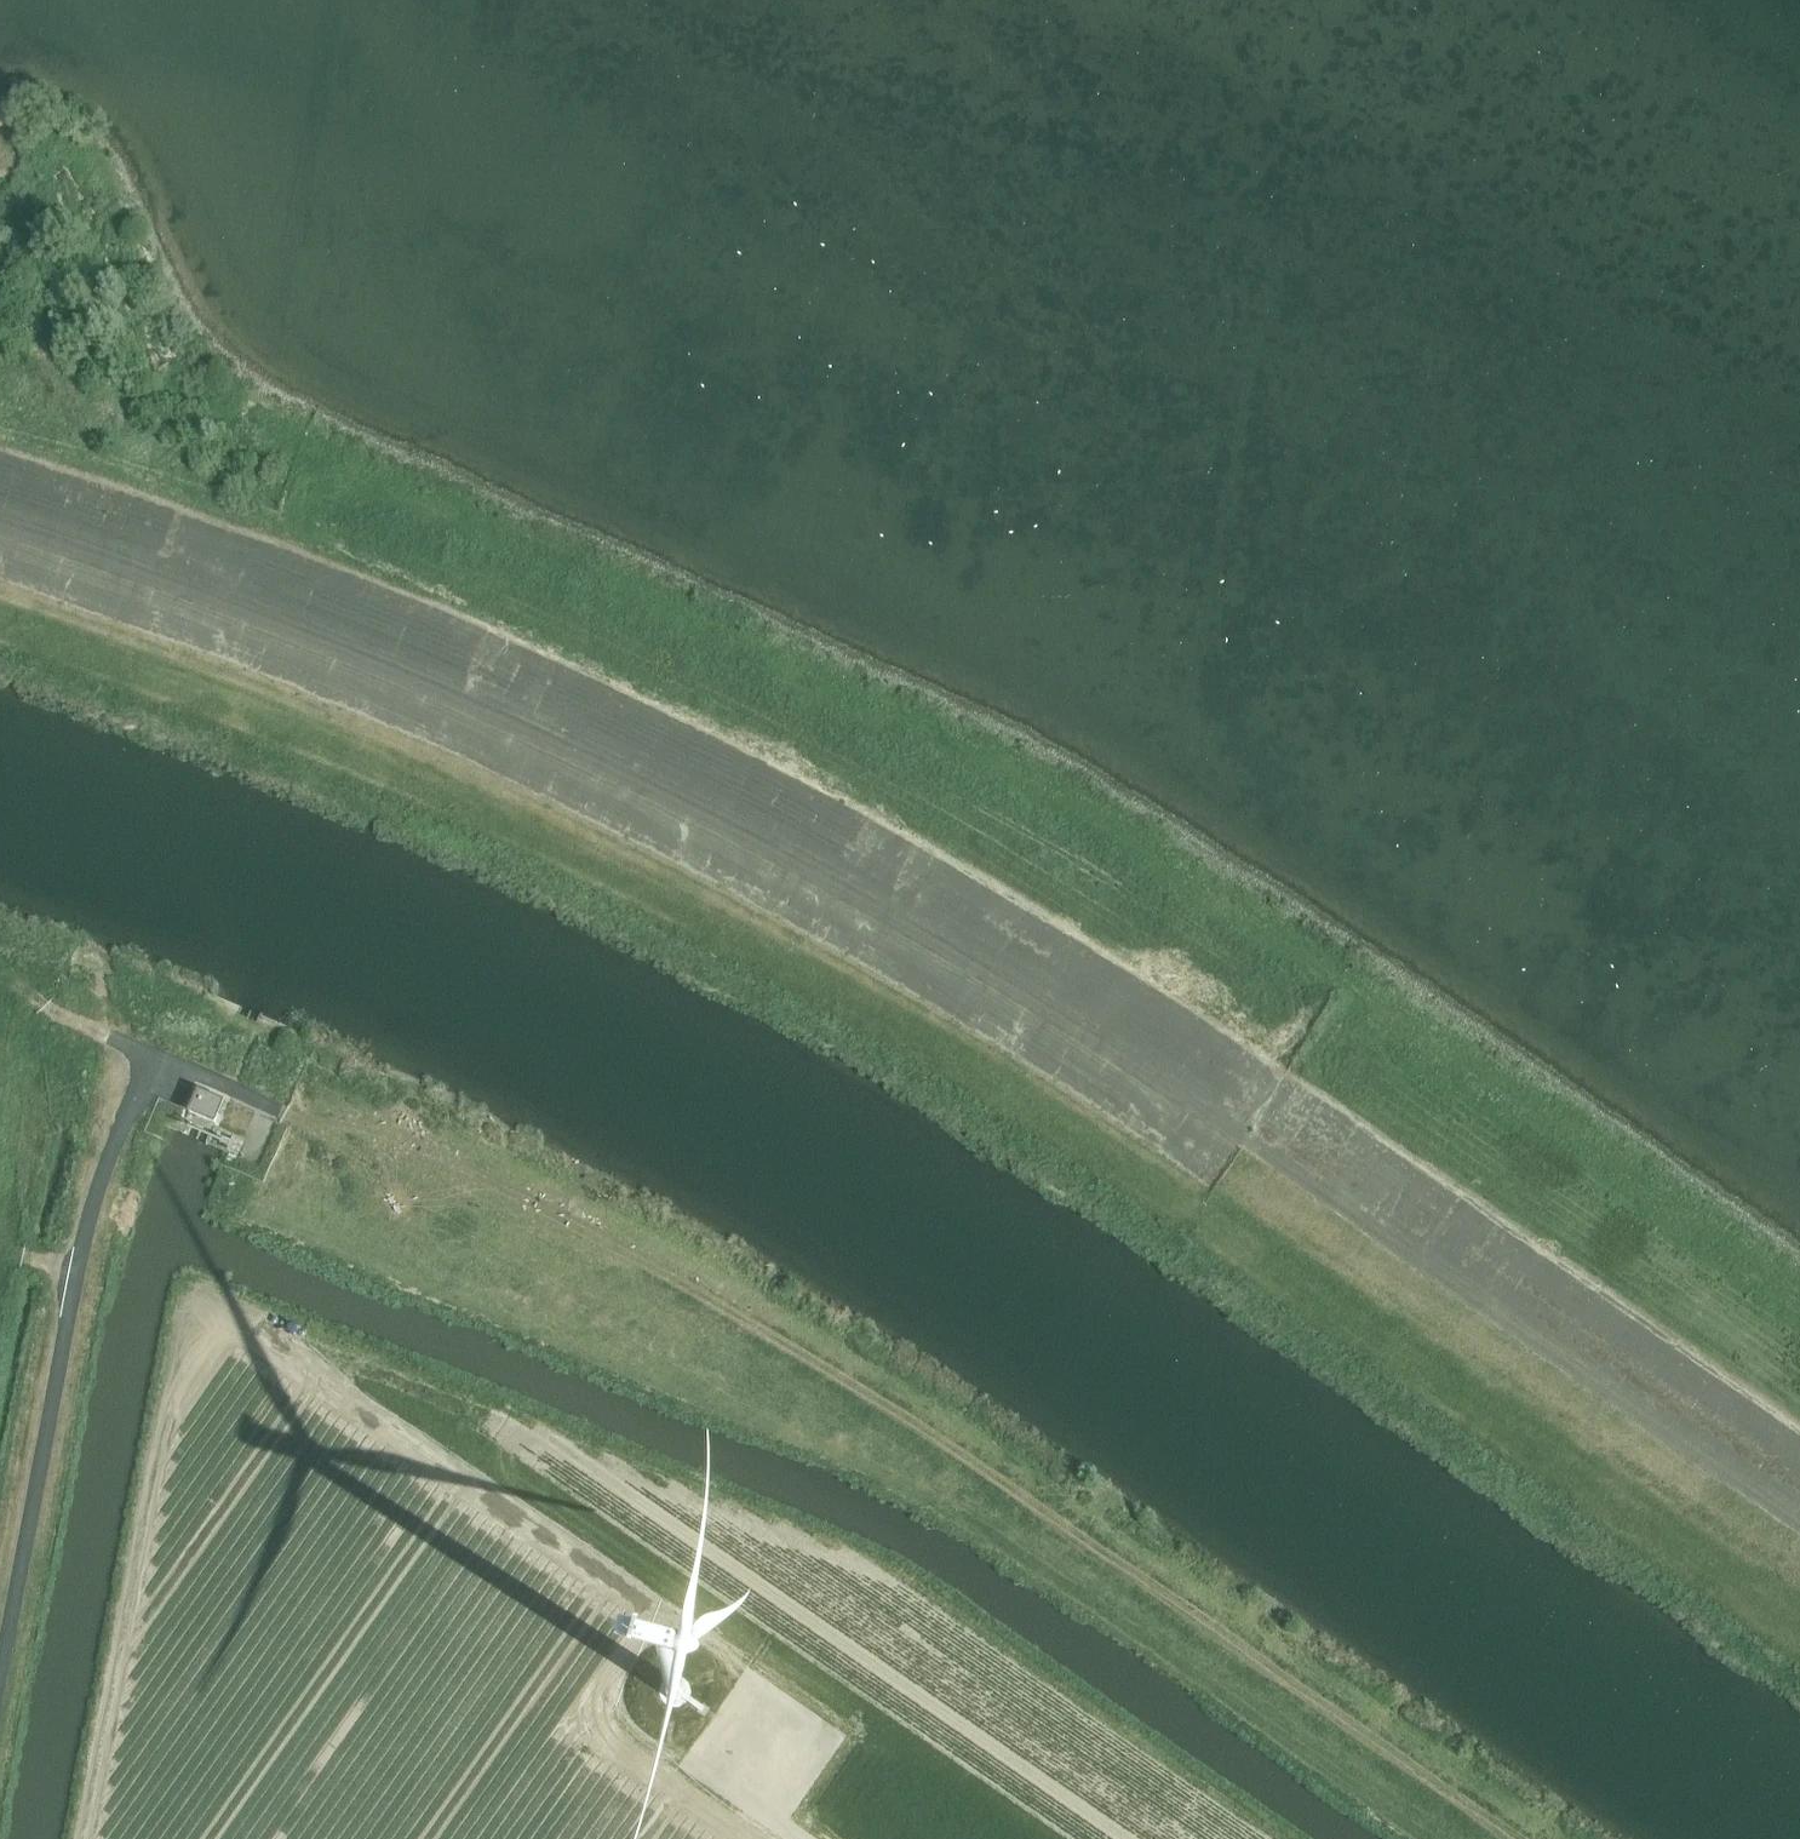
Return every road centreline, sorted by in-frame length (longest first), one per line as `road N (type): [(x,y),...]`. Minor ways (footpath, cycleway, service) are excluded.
road 1 (track): [(0,1670),(89,1220),(147,1062),(280,1115),(401,1148),(717,1308),(1260,1659),(1520,1838)]

